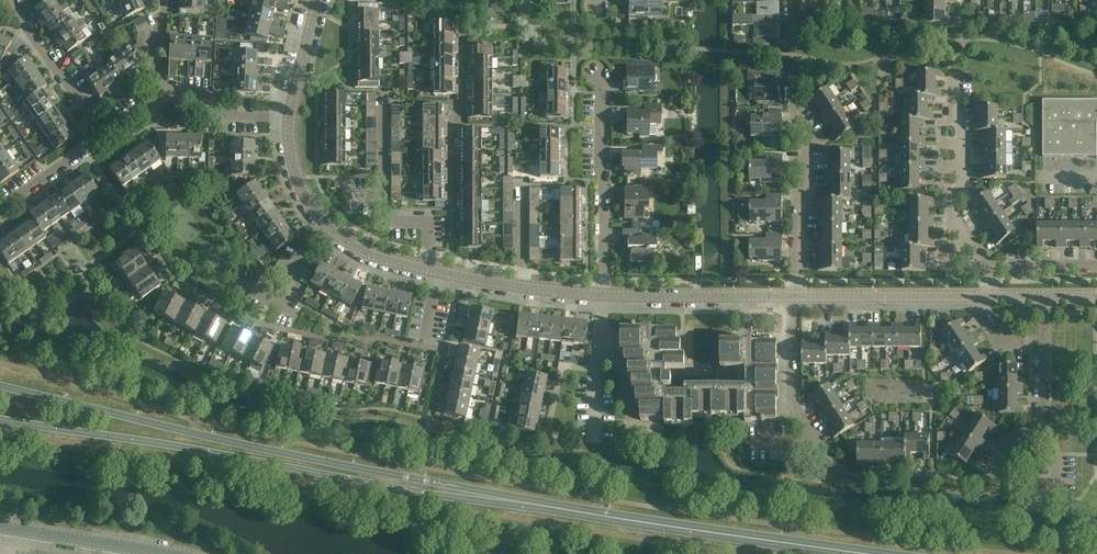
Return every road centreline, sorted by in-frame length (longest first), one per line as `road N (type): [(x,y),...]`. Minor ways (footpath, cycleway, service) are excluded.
road 1 (secondary): [(504,500),(0,386)]
road 2 (secondary): [(0,421),(415,493),(504,500)]
road 3 (secondary): [(866,553),(504,500)]
road 4 (residential): [(797,295),(807,135),(792,112),(792,75)]
road 5 (residential): [(749,444),(817,444),(793,407),(793,295)]
road 6 (residential): [(603,294),(600,75)]
road 7 (tertiary): [(603,294),(793,295)]
road 8 (tertiary): [(797,295),(984,296)]
road 9 (residential): [(104,136),(5,0)]
road 10 (residential): [(966,236),(952,218),(961,186),(952,75)]
road 11 (unclassified): [(0,527),(164,553)]
road 12 (tertiary): [(440,273),(603,294)]
road 13 (residential): [(329,227),(301,258),(278,307),(235,286)]
road 14 (residential): [(161,91),(201,97),(234,119),(289,120)]
road 15 (residential): [(1044,431),(1045,297)]
road 16 (residential): [(0,210),(104,136)]
road 17 (tertiary): [(319,0),(289,120)]

